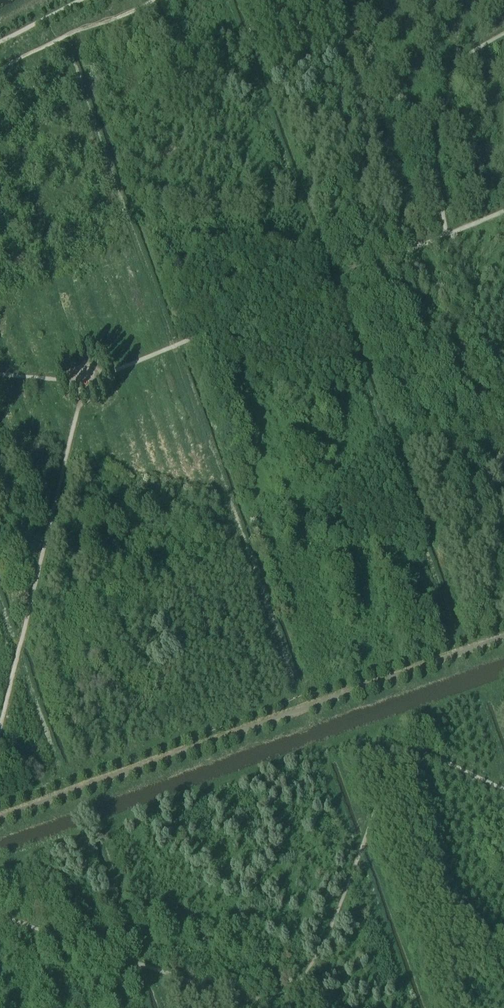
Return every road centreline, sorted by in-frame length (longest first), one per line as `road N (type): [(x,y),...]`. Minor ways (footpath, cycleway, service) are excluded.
road 1 (track): [(0,866),(503,683)]
road 2 (track): [(503,384),(478,343),(481,303),(454,202),(481,175),(503,123)]

